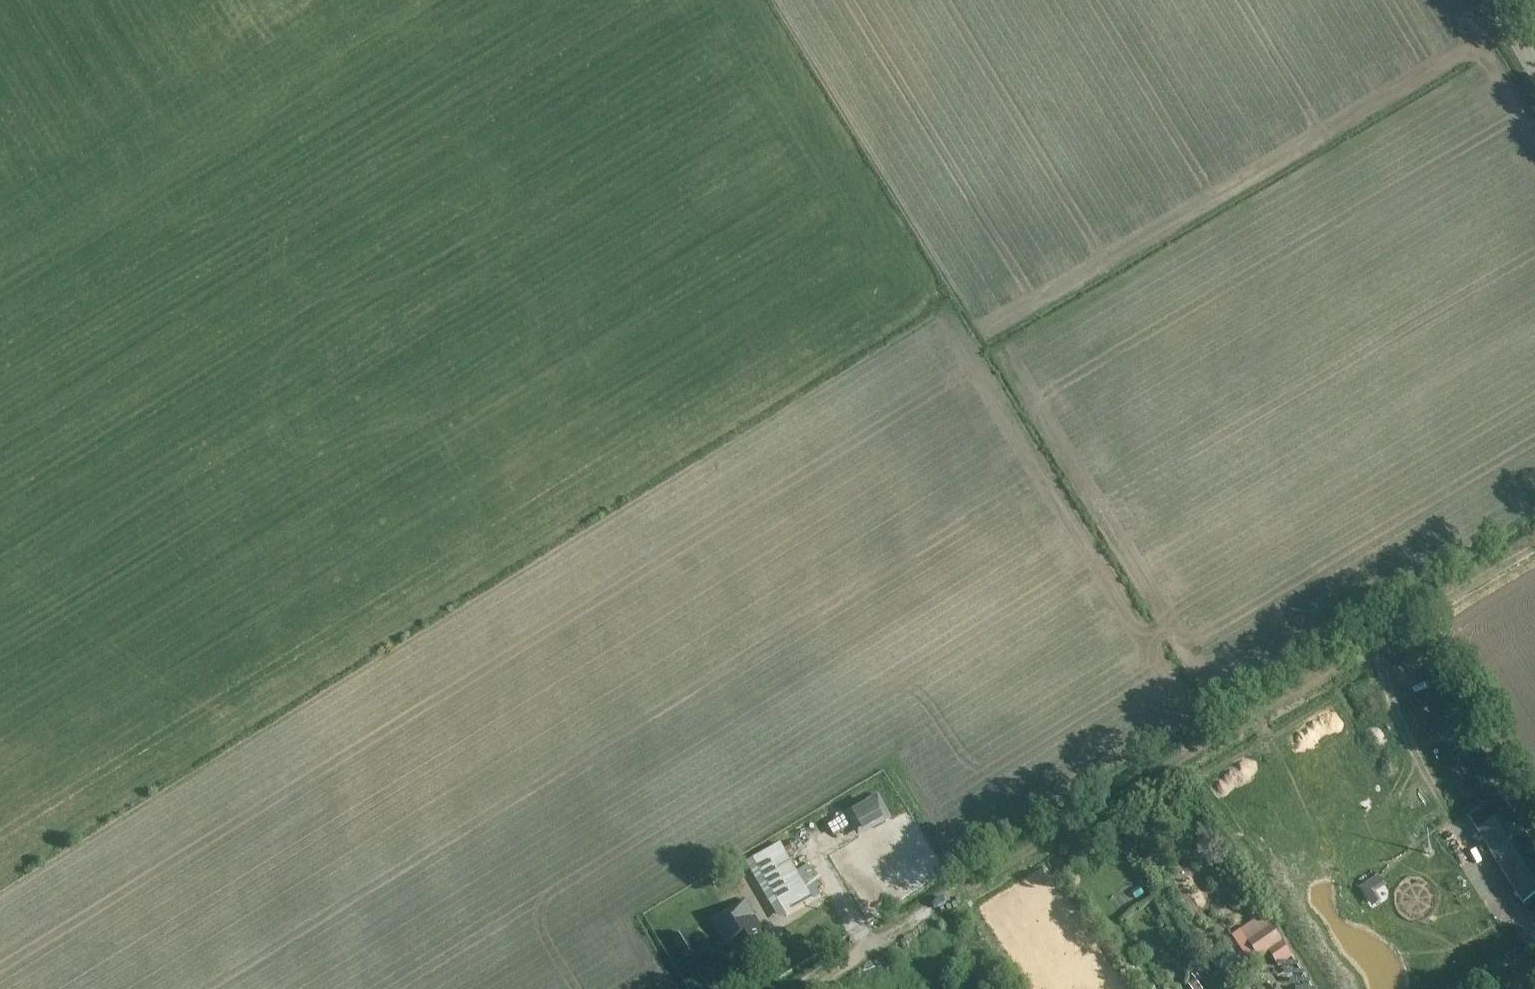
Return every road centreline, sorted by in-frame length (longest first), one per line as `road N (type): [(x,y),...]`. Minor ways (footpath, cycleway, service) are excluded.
road 1 (track): [(802,988),(1534,547)]

